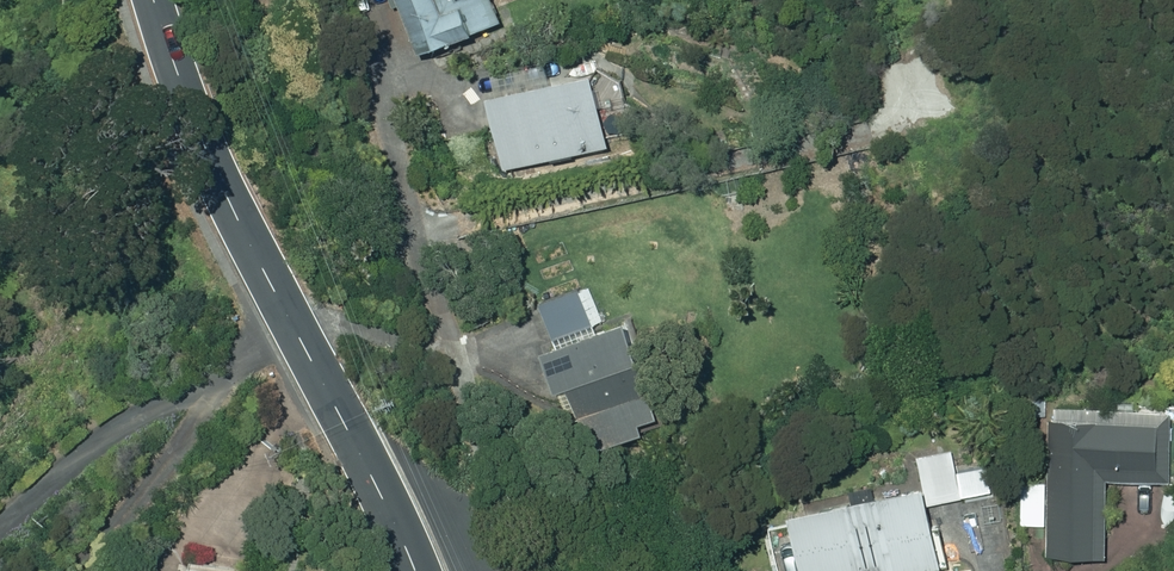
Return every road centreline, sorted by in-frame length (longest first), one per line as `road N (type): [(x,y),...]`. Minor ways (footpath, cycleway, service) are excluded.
road 1 (residential): [(412,570),(366,453),(248,240),(180,76),(159,0)]

